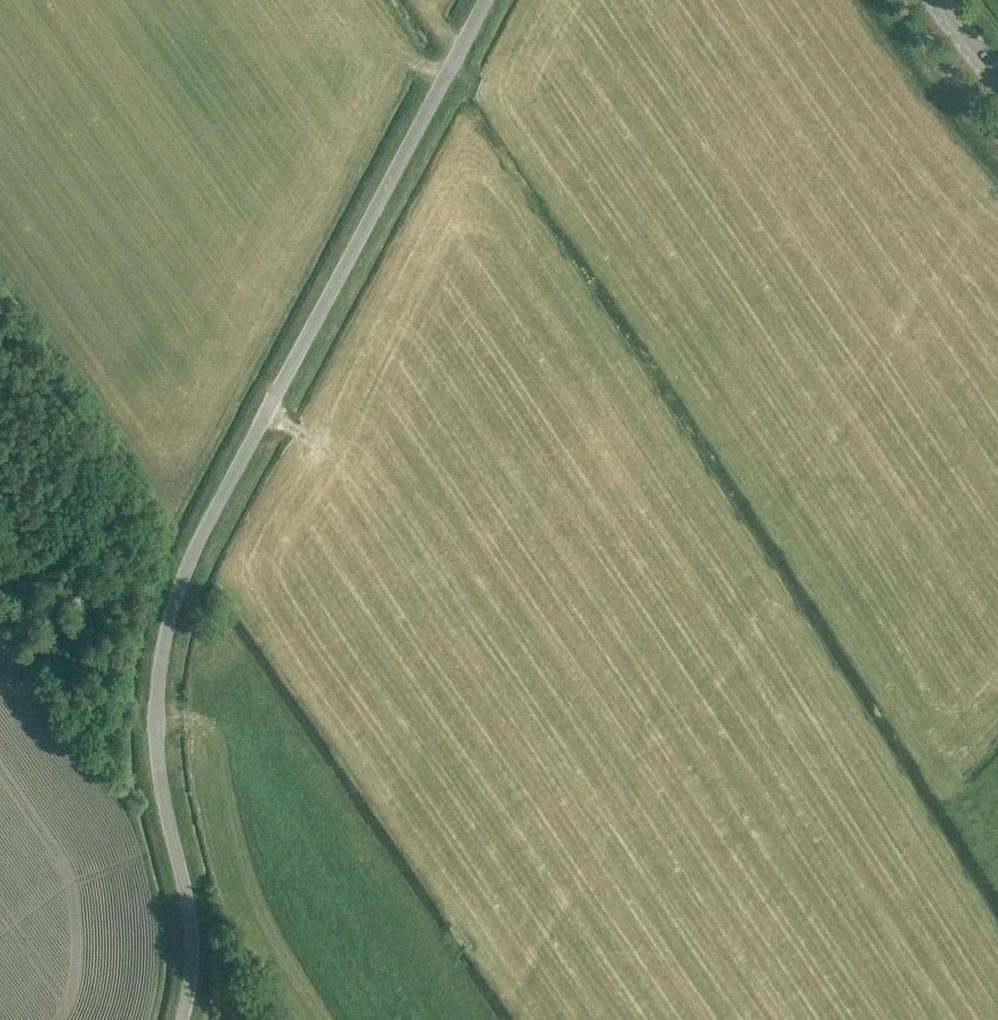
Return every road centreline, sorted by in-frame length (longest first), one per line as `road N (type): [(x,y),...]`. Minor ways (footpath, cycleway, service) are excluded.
road 1 (unclassified): [(181,1019),(194,932),(152,718),(164,642),(189,562),(485,0)]

